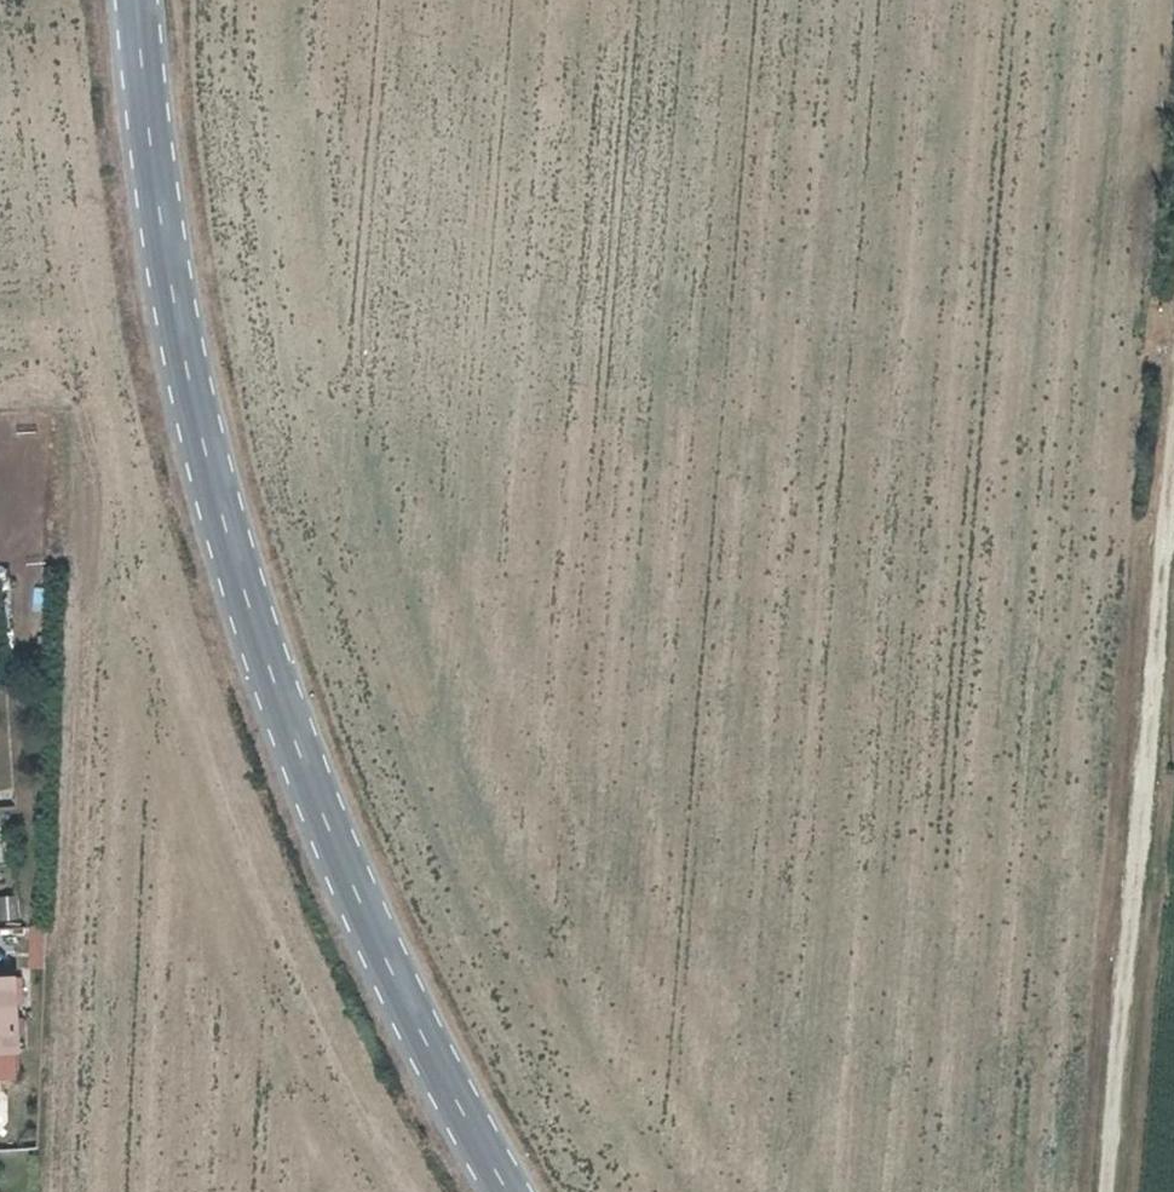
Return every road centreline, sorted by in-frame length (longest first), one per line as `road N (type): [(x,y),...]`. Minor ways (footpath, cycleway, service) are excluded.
road 1 (secondary): [(143,0),(173,274),(232,560),(325,849),(450,1115),(495,1191)]
road 2 (track): [(1105,1191),(1173,437)]

